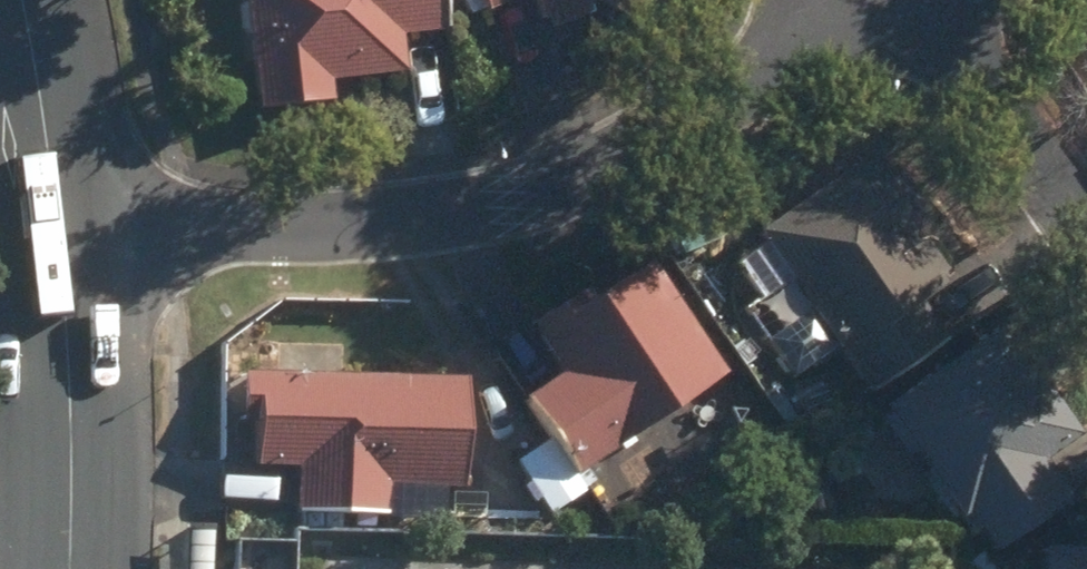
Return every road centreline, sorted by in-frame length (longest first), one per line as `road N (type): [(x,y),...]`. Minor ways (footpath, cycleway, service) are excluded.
road 1 (residential): [(879,2),(593,167),(520,198),(438,212),(58,231)]
road 2 (residential): [(69,568),(58,231)]
road 3 (residential): [(879,2),(993,82),(1086,224)]
road 4 (residential): [(58,231),(21,0)]

